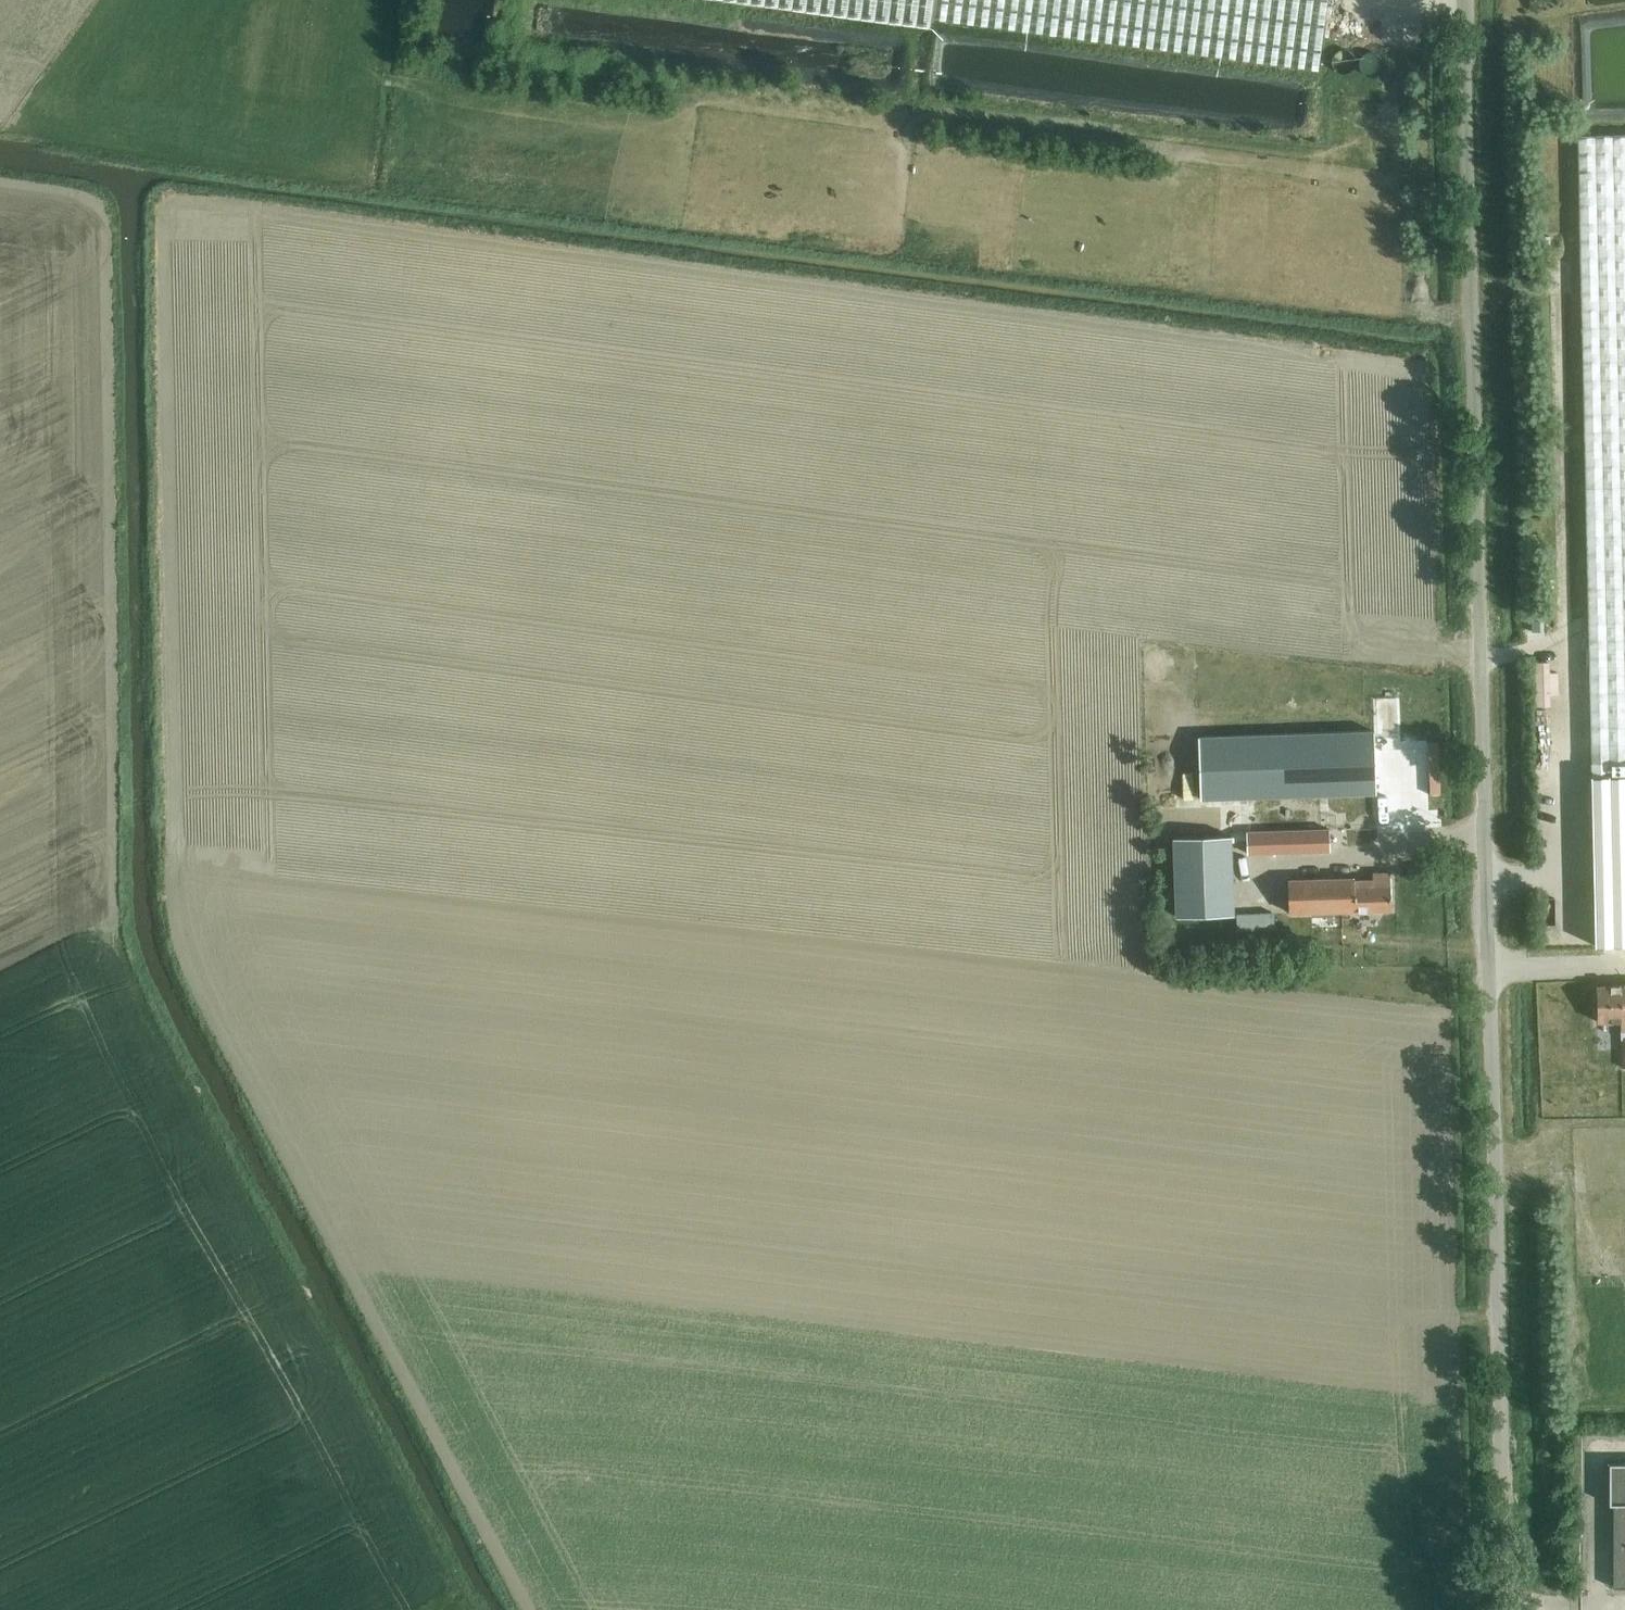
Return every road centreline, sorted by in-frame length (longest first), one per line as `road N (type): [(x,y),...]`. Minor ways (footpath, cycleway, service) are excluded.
road 1 (unclassified): [(1507,1609),(1497,1566),(1483,449),(1467,0)]

